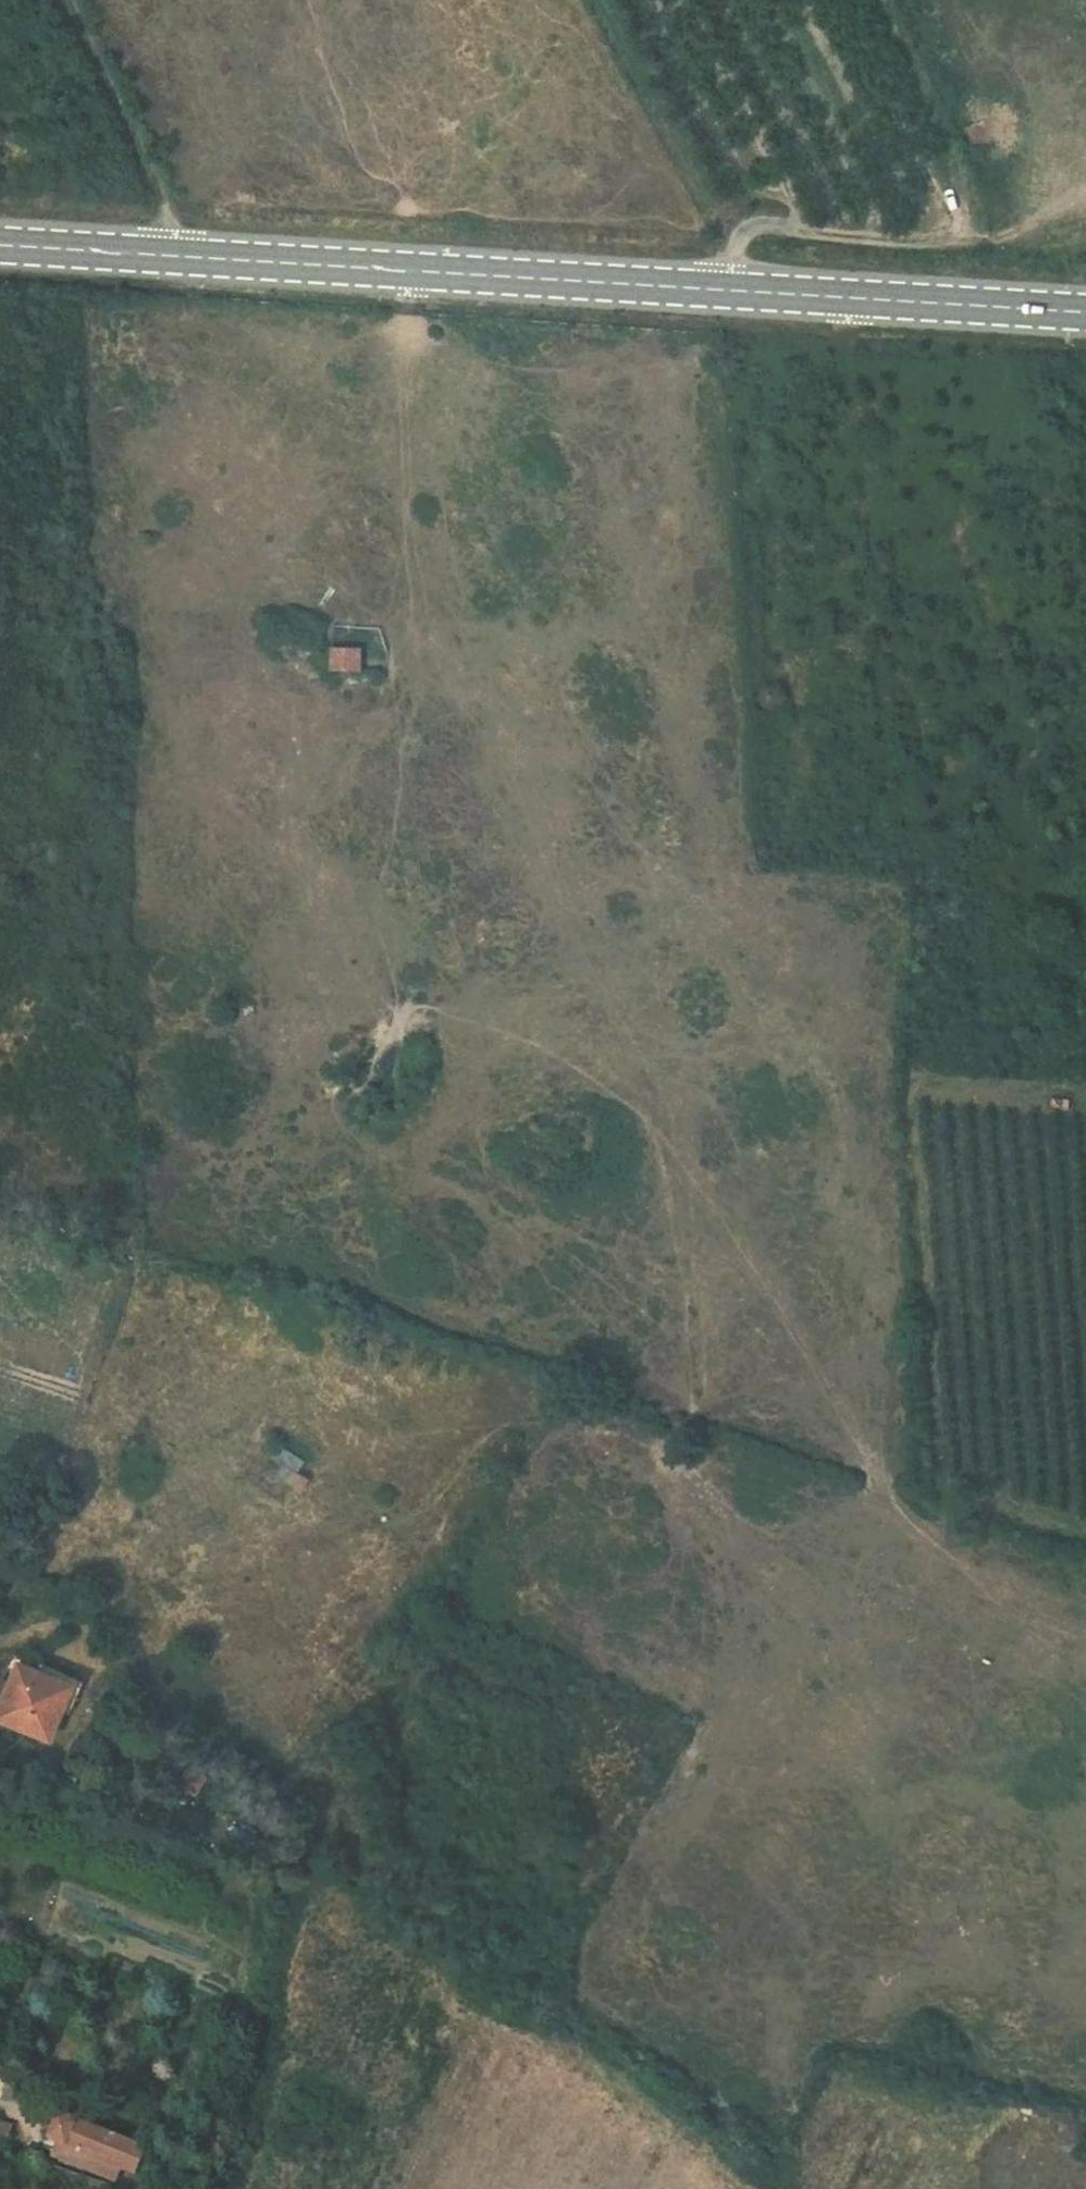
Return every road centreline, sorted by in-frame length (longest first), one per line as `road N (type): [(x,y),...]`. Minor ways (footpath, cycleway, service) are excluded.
road 1 (tertiary): [(1085,315),(0,245)]
road 2 (track): [(760,2188),(603,2061),(511,2019),(309,1884)]

